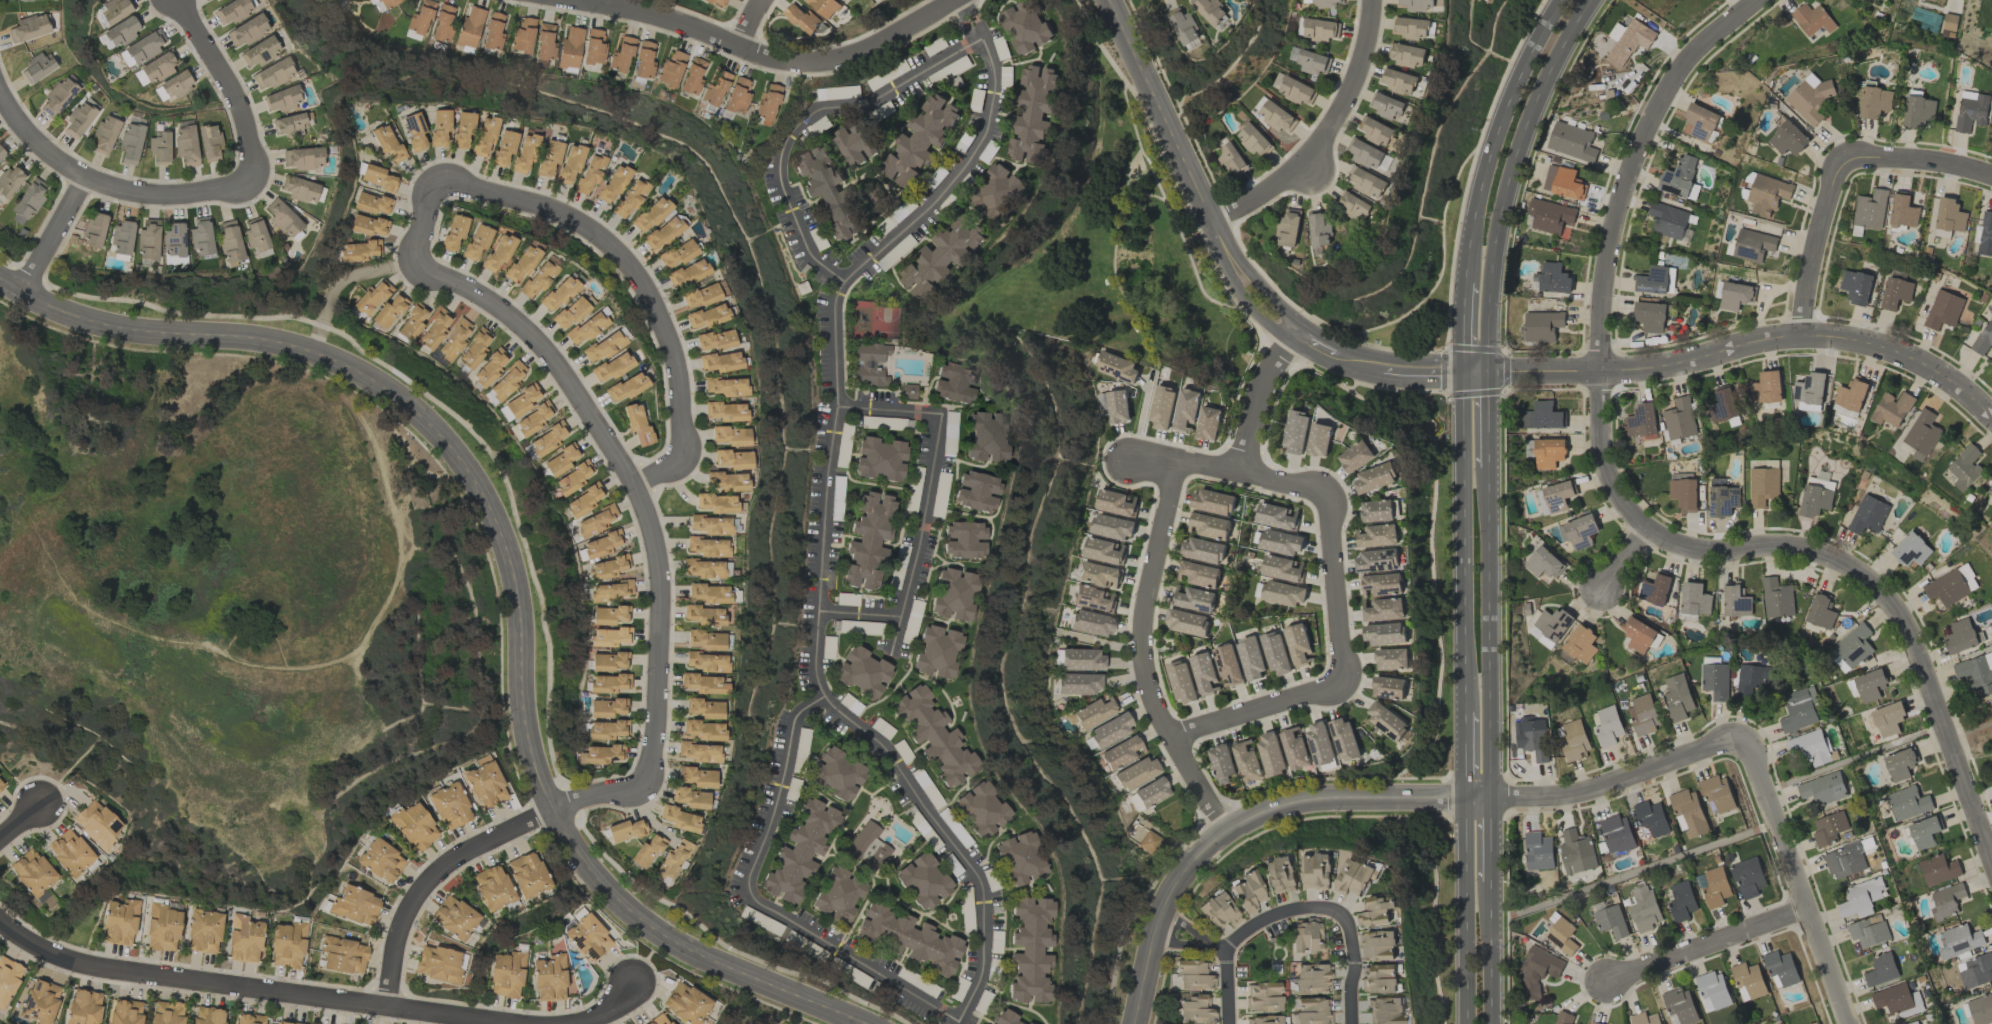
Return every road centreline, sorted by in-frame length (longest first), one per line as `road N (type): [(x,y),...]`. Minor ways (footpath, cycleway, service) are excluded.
road 1 (residential): [(0,277),(85,319),(284,341),(354,365),(418,408),(501,522),(534,764),(588,867),(624,906),(694,953),(863,1023)]
road 2 (residential): [(953,1023),(973,993),(984,931),(979,882),(879,744),(823,696),(815,670),(838,406),(836,295),(866,257),(956,179),(980,140),(993,68),(960,0)]
road 3 (residential): [(1758,0),(1678,61),(1631,152),(1599,373),(1611,497),(1647,531),(1708,549),(1812,549),(1894,609),(1991,866)]
road 4 (residential): [(1743,739),(1571,795),(1335,796),(1259,811),(1182,875),(1133,1023)]
road 5 (residential): [(552,810),(639,786),(649,774),(661,585),(656,546),(635,485),(540,344),(467,286),(415,266)]
road 6 (residential): [(0,921),(58,957),(97,966),(524,1023)]
road 7 (tertiary): [(1991,419),(1888,347),(1797,338),(1641,370),(1486,375)]
road 8 (residential): [(444,180),(577,222),(641,284),(677,373),(684,439),(672,465),(635,485)]
road 9 (residential): [(951,0),(886,45),(824,63),(786,63),(641,11),(573,0)]
road 10 (secondary): [(1486,375),(1506,190),(1541,92),(1591,0)]
road 11 (residential): [(1231,830),(1145,674),(1149,587),(1178,461)]
road 12 (residential): [(818,611),(901,615),(937,413),(838,406)]
road 13 (tertiary): [(1296,335),(1239,277),(1110,0)]
road 14 (secondary): [(1464,376),(1463,711)]
road 15 (residential): [(1797,338),(1826,187),(1840,164),(1901,155),(1991,175)]
road 16 (secondary): [(1490,798),(1487,470)]
road 17 (residential): [(1848,1023),(1743,739)]
road 18 (secondary): [(1562,0),(1488,156),(1466,284)]
road 19 (residential): [(1374,0),(1354,91),(1302,168),(1208,221)]
road 20 (residential): [(251,181),(162,195),(84,177),(19,124),(0,90)]
road 21 (residential): [(552,810),(456,854),(433,875),(401,923),(385,1005)]
road 22 (residential): [(742,894),(955,1021)]
road 23 (secondary): [(1463,798),(1466,1023)]
road 24 (residential): [(787,136),(818,107),(868,101),(983,37)]
road 25 (residential): [(823,696),(794,718),(742,894)]
road 26 (residential): [(1806,911),(1607,982)]
road 27 (residential): [(1328,488),(1244,469),(1126,461)]
road 28 (residential): [(251,181),(258,169),(237,98),(176,0)]
road 29 (residential): [(1328,488),(1343,684)]
road 30 (residential): [(1334,909),(1286,911),(1225,949),(1160,928)]
road 31 (residential): [(1343,684),(1174,737)]
road 32 (residential): [(844,281),(810,252),(781,181),(787,136)]
road 33 (residential): [(1296,335),(1254,399),(1244,469)]
road 34 (secondary): [(1491,1023),(1490,886)]
road 35 (residential): [(20,291),(84,177)]
road 36 (residential): [(1352,1023),(1353,942),(1334,909)]

